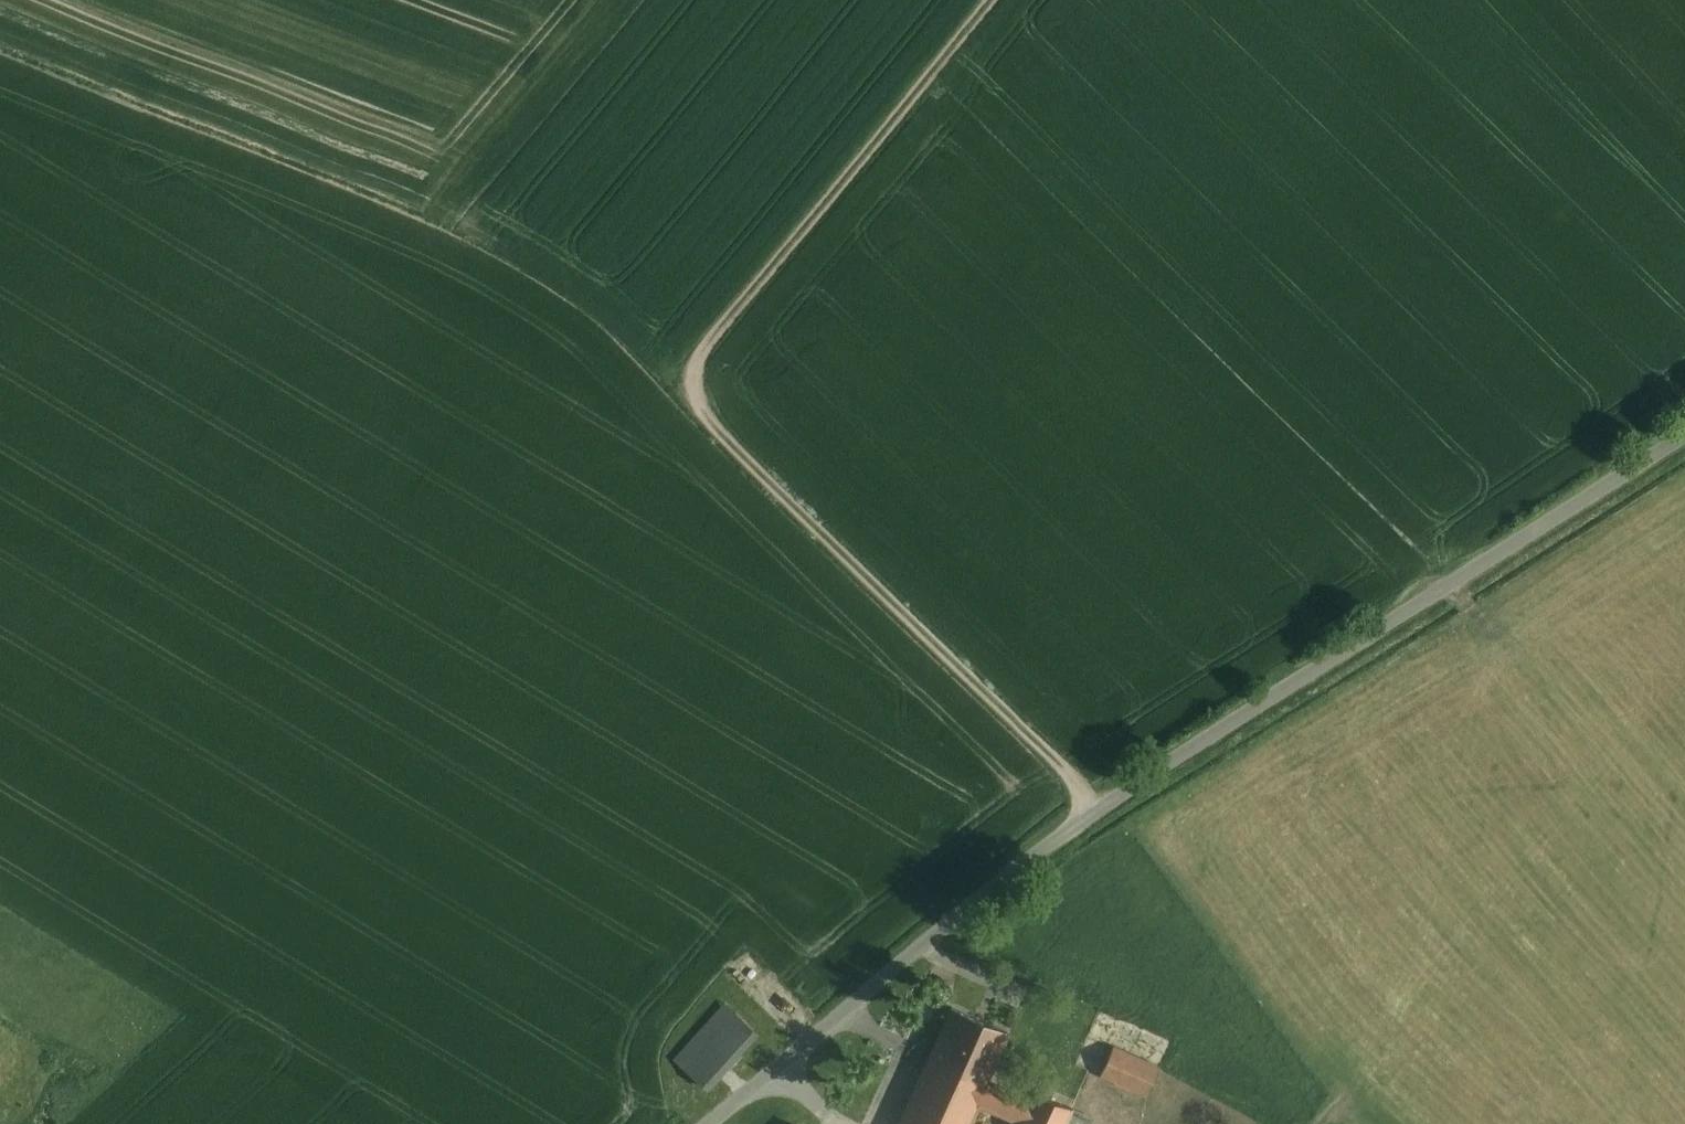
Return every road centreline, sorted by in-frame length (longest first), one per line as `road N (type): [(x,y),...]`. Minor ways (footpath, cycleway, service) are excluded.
road 1 (unclassified): [(1684,437),(1094,813),(815,1012),(693,1123)]
road 2 (track): [(990,0),(698,358),(695,393),(707,420),(1094,813)]

